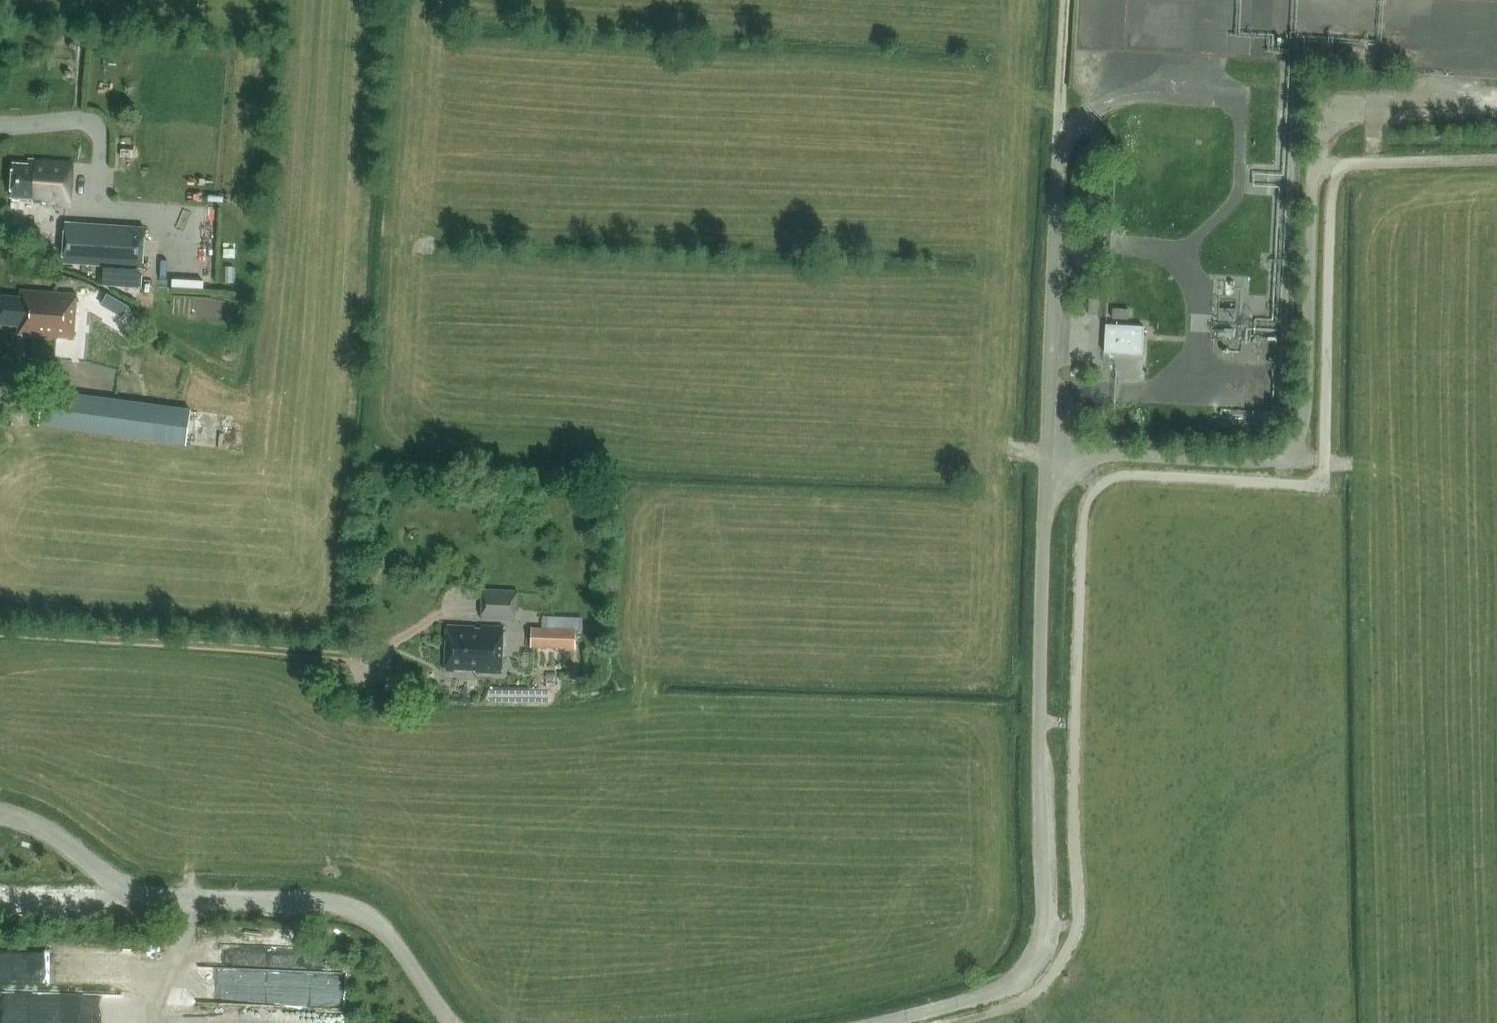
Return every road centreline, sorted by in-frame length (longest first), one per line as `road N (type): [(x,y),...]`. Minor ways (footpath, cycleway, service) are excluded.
road 1 (track): [(0,632),(362,660),(455,607)]

